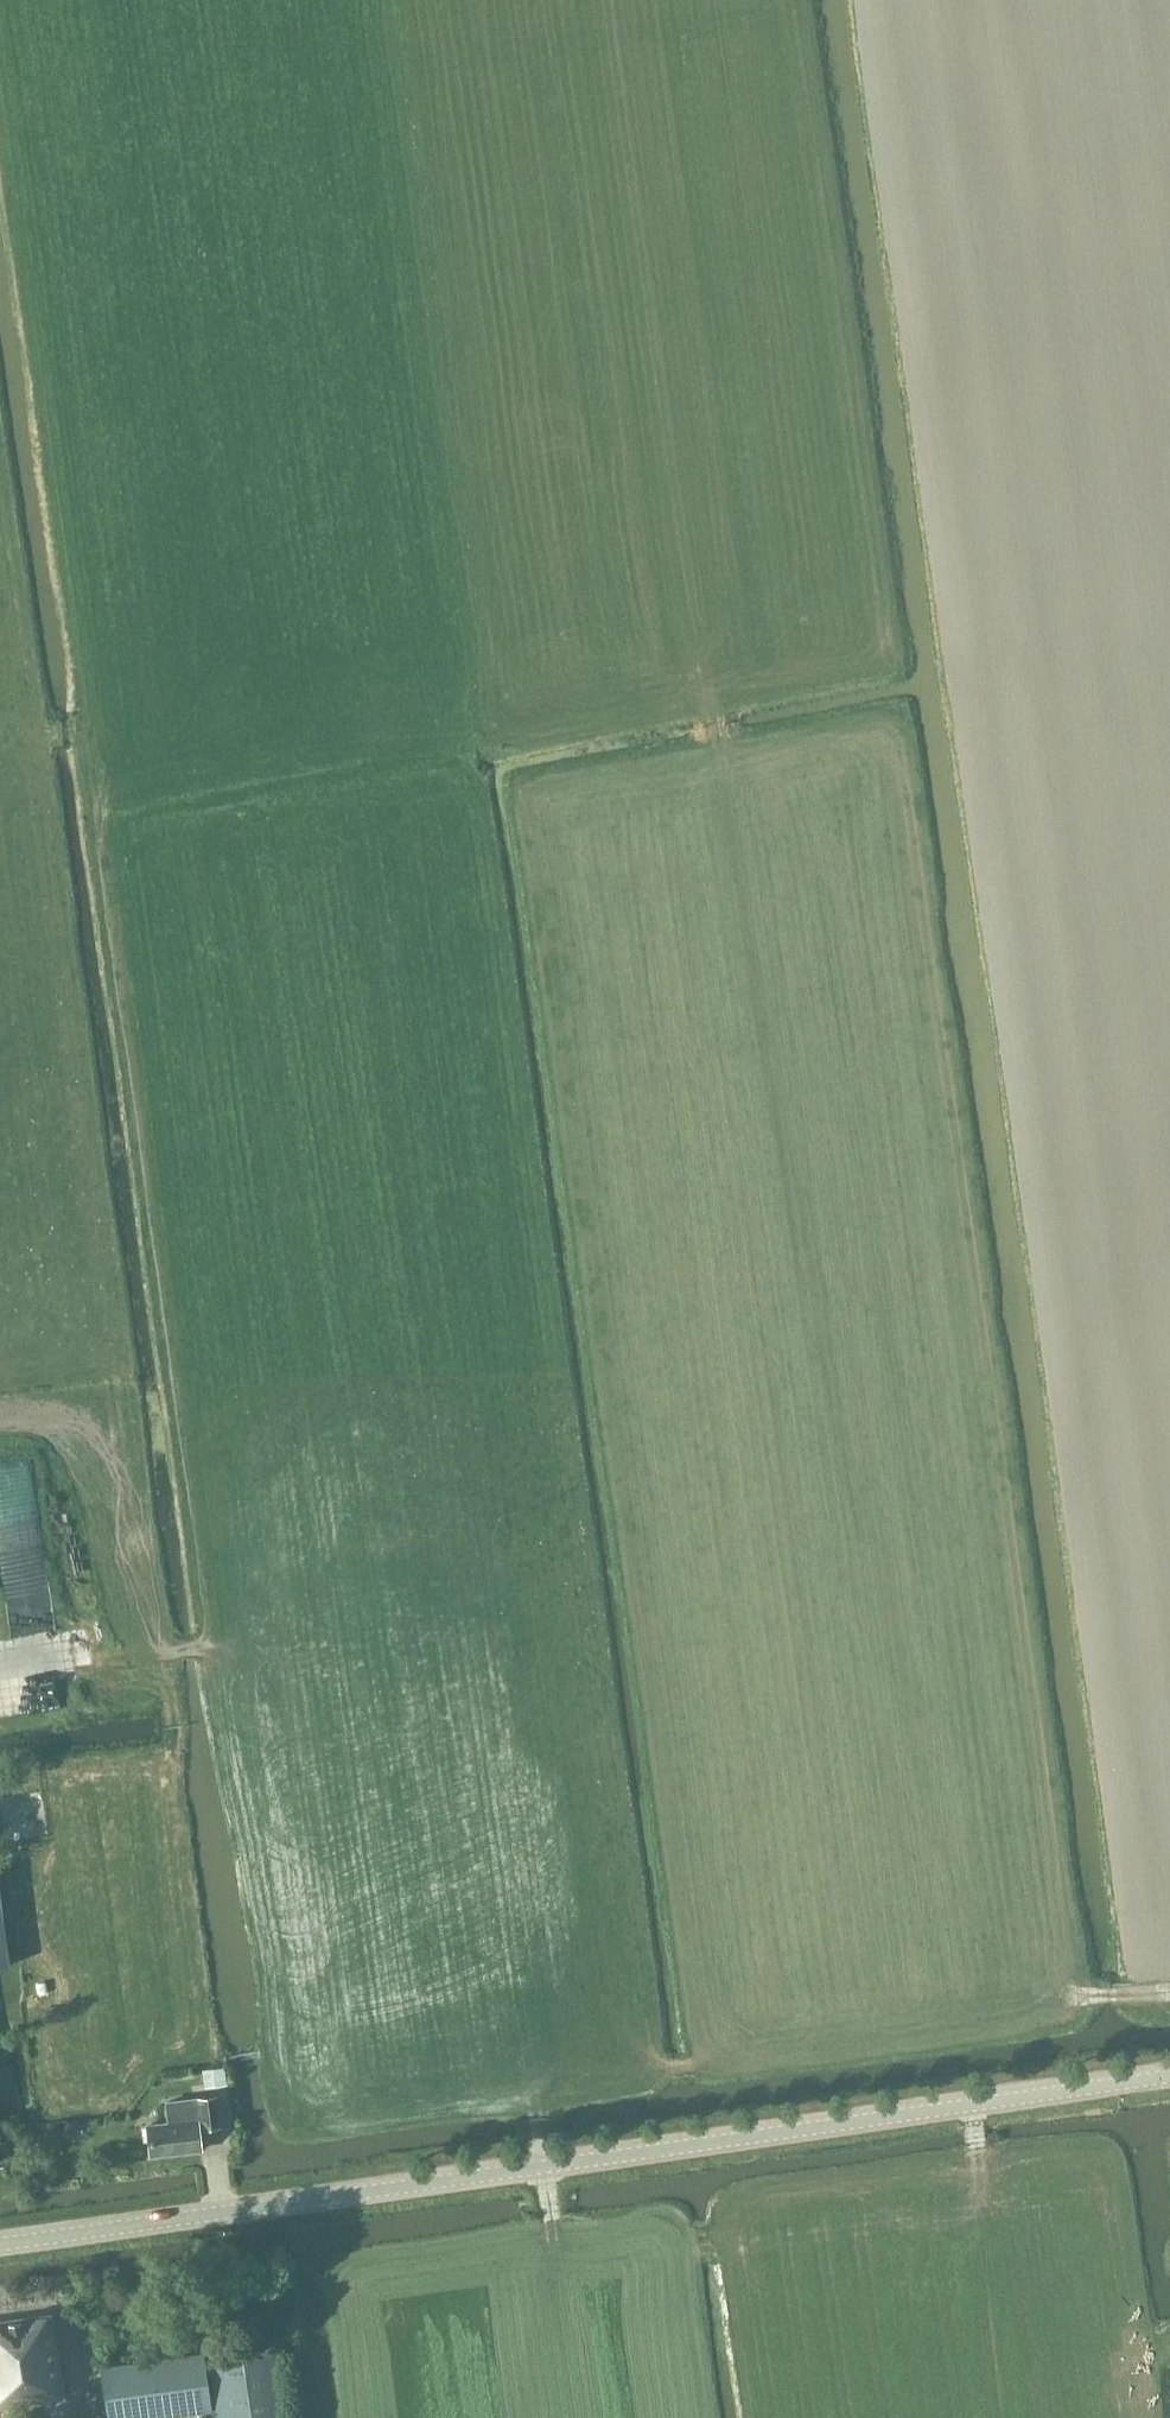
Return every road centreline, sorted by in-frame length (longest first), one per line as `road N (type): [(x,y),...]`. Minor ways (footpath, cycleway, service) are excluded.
road 1 (tertiary): [(0,2243),(1169,2074)]

